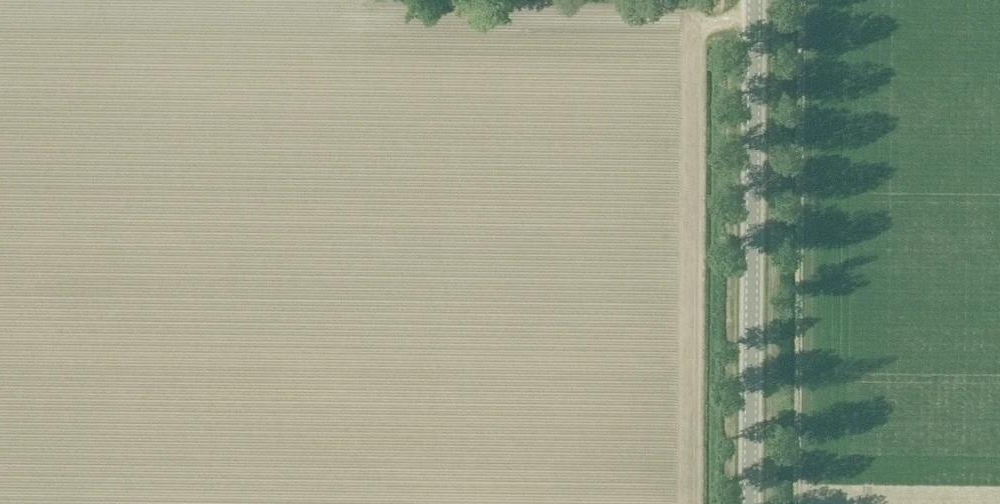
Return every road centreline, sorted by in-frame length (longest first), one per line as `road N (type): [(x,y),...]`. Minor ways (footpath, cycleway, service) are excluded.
road 1 (unclassified): [(754,0),(749,503)]

